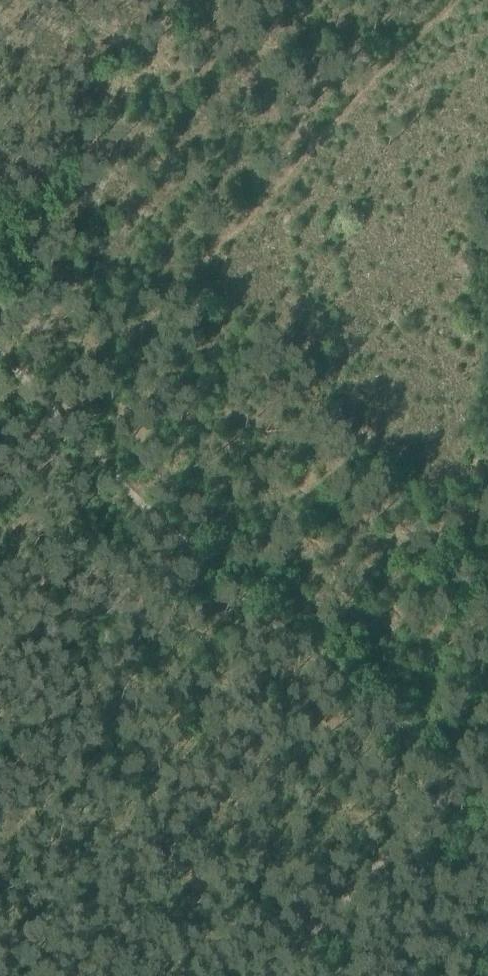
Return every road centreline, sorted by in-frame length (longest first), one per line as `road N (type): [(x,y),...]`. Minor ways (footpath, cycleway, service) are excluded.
road 1 (track): [(450,803),(57,431)]
road 2 (track): [(450,803),(287,975)]

